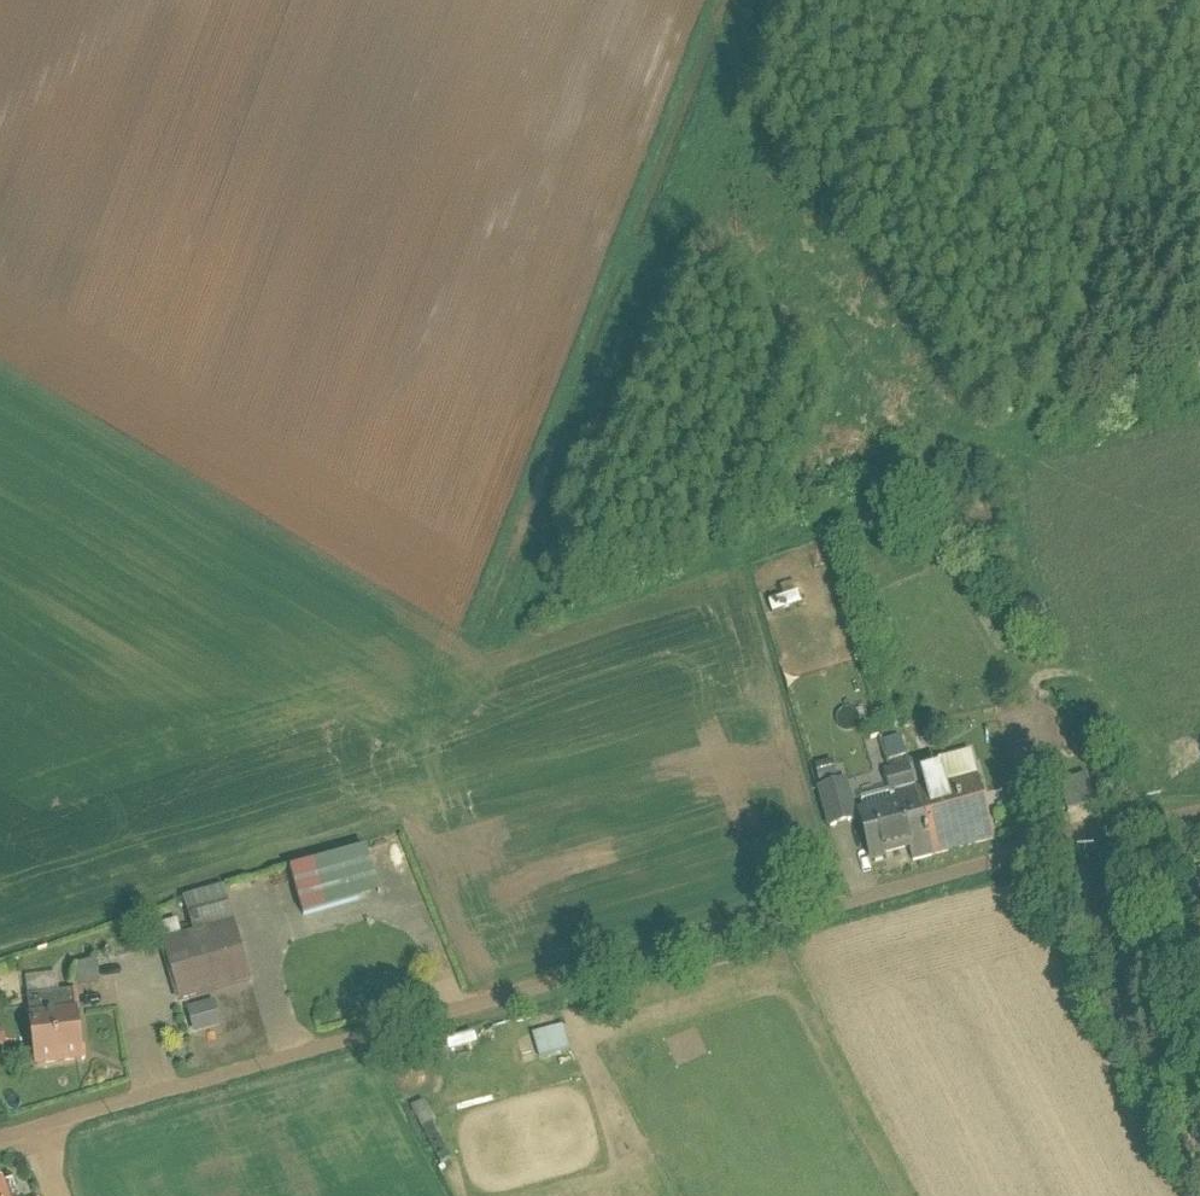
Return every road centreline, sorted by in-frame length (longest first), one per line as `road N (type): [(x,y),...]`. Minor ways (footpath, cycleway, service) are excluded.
road 1 (residential): [(0,1144),(1199,809)]

